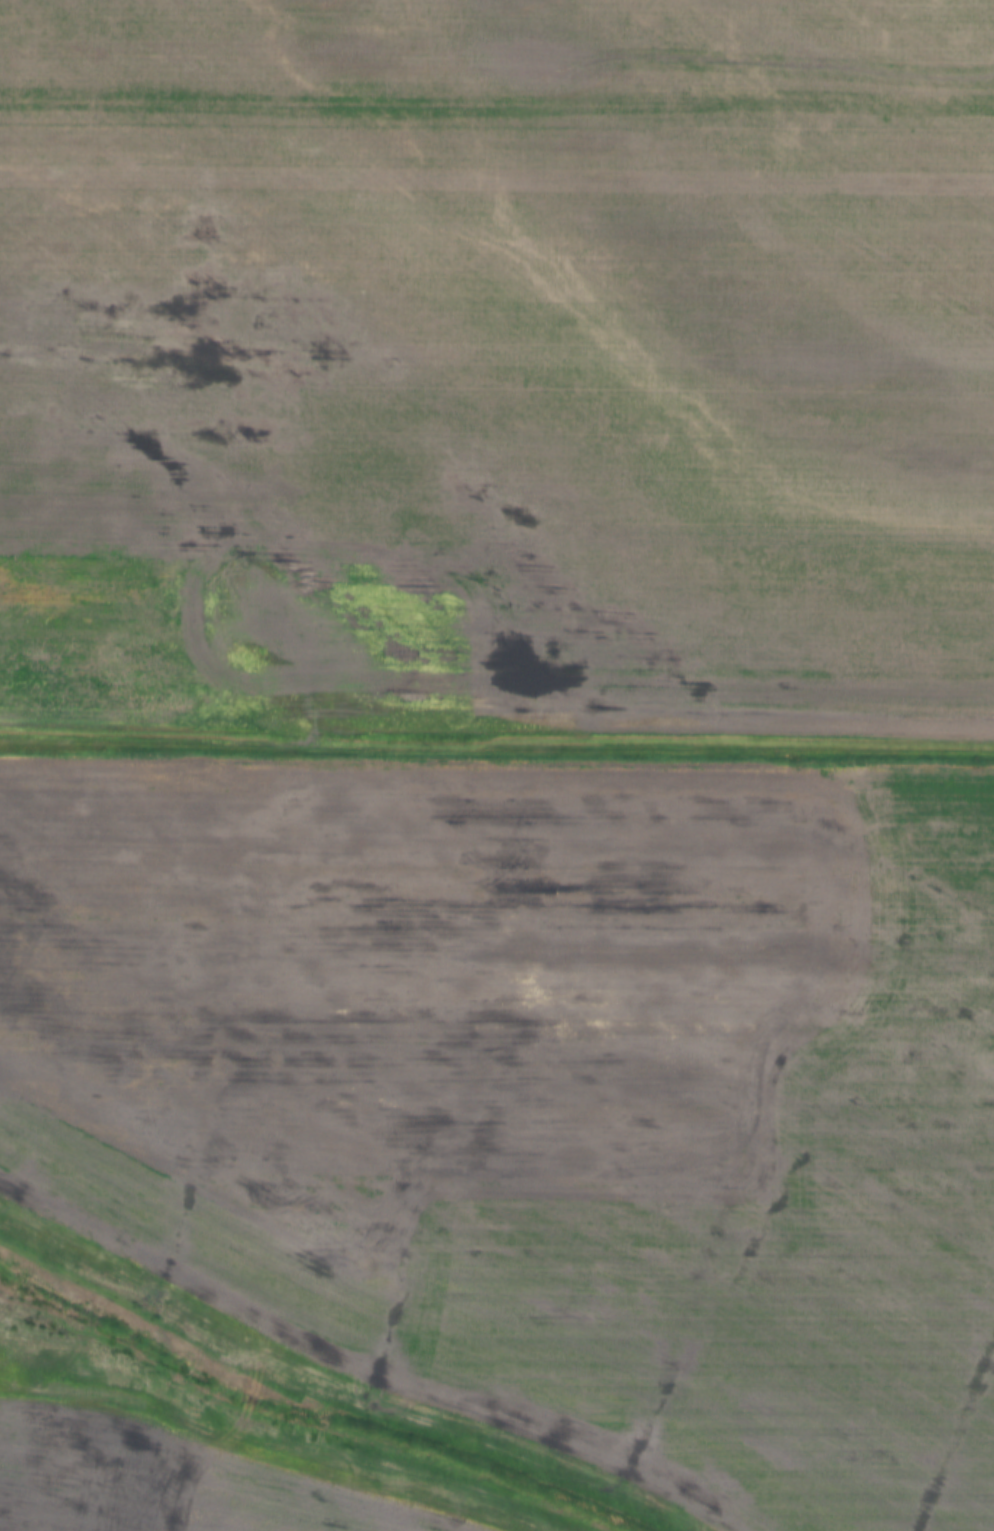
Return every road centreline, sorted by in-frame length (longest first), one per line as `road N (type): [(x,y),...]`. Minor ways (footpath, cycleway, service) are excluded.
road 1 (track): [(0,761),(993,772)]

